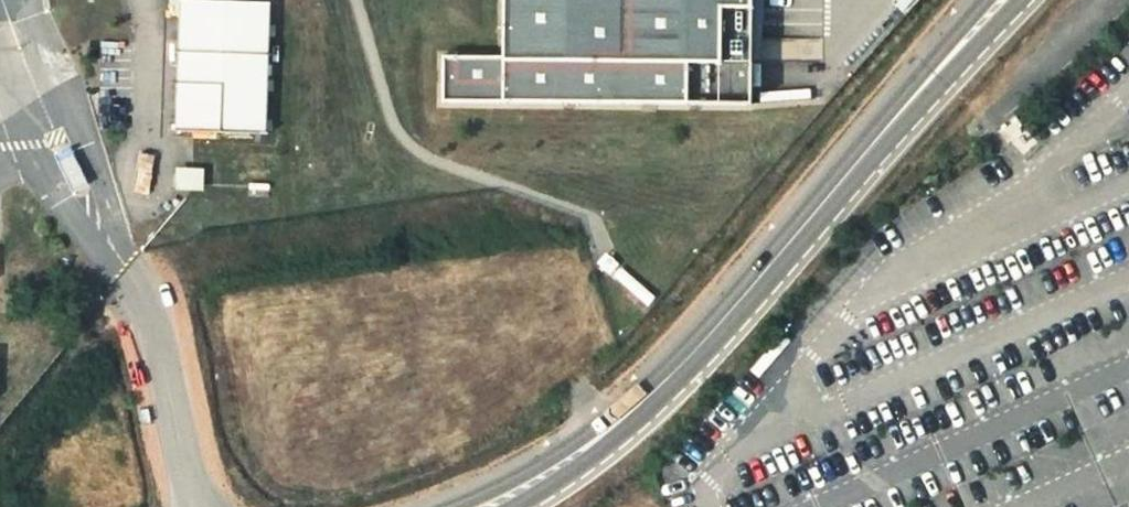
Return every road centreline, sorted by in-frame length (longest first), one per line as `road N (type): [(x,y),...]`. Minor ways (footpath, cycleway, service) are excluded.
road 1 (primary): [(663,381),(850,169)]
road 2 (primary): [(663,381),(576,441),(447,506)]
road 3 (primary): [(850,169),(1018,0)]
road 4 (primary): [(982,0),(850,169)]
road 5 (primary): [(506,506),(616,434),(663,381)]

